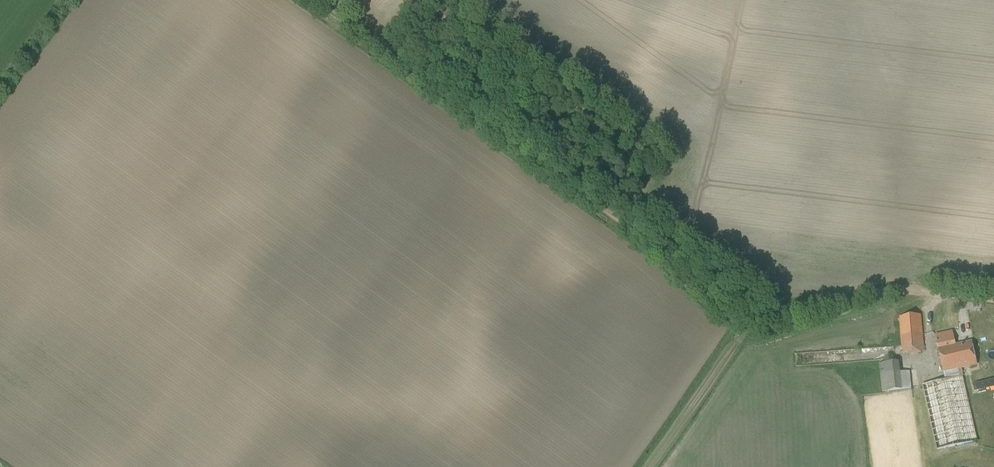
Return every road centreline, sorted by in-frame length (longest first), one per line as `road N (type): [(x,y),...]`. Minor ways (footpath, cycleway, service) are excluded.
road 1 (track): [(912,291),(735,323),(617,221),(306,0)]

